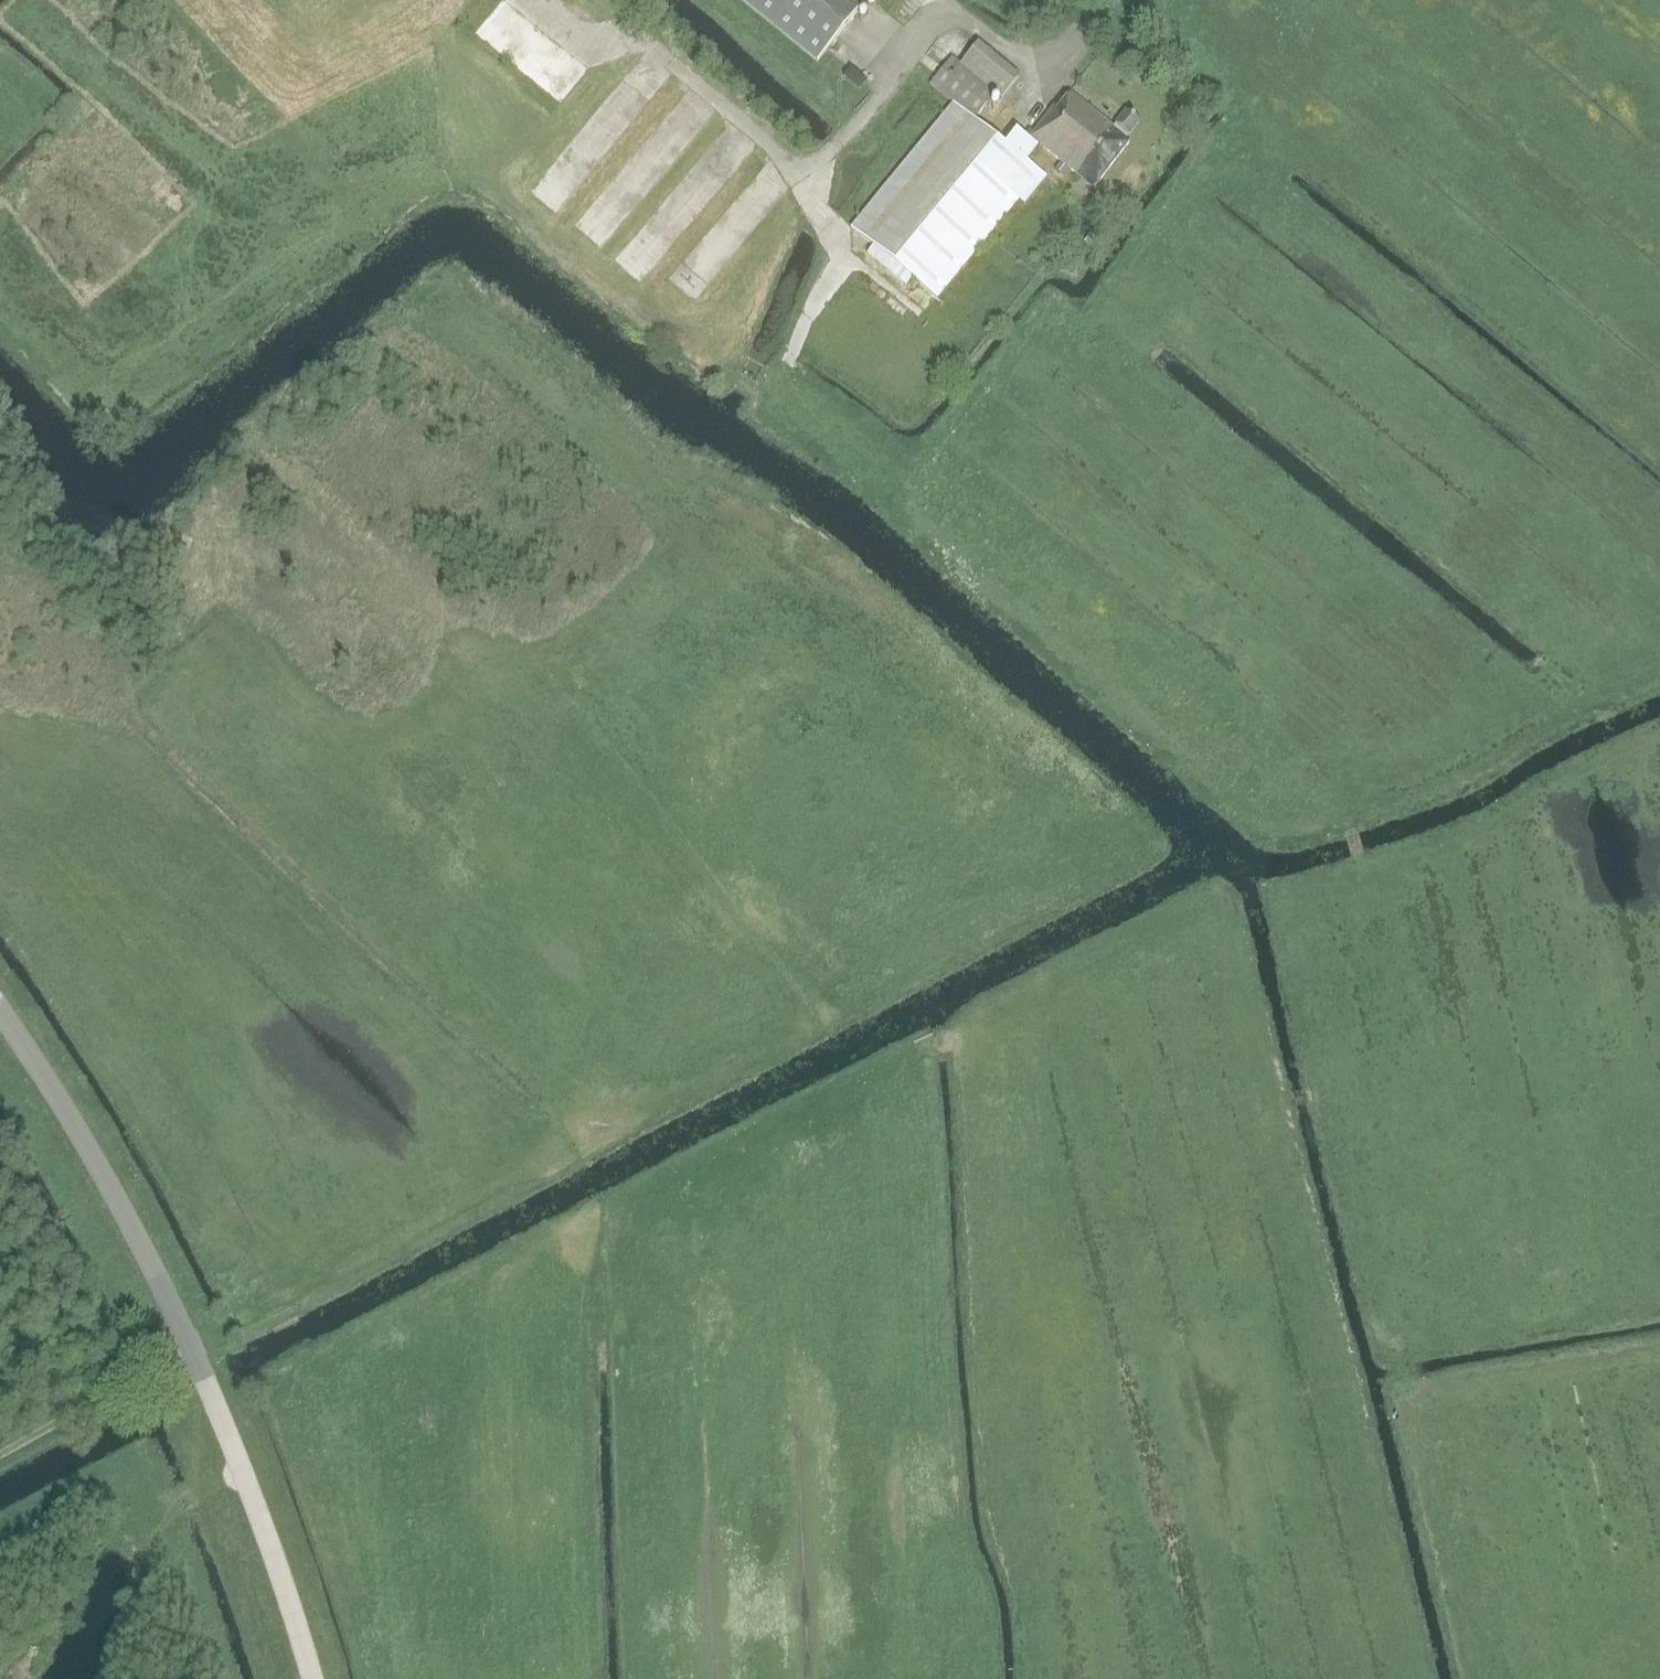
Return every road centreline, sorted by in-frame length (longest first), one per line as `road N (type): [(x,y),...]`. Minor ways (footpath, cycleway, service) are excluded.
road 1 (tertiary): [(315,1678),(226,1432),(120,1197),(0,1018)]

